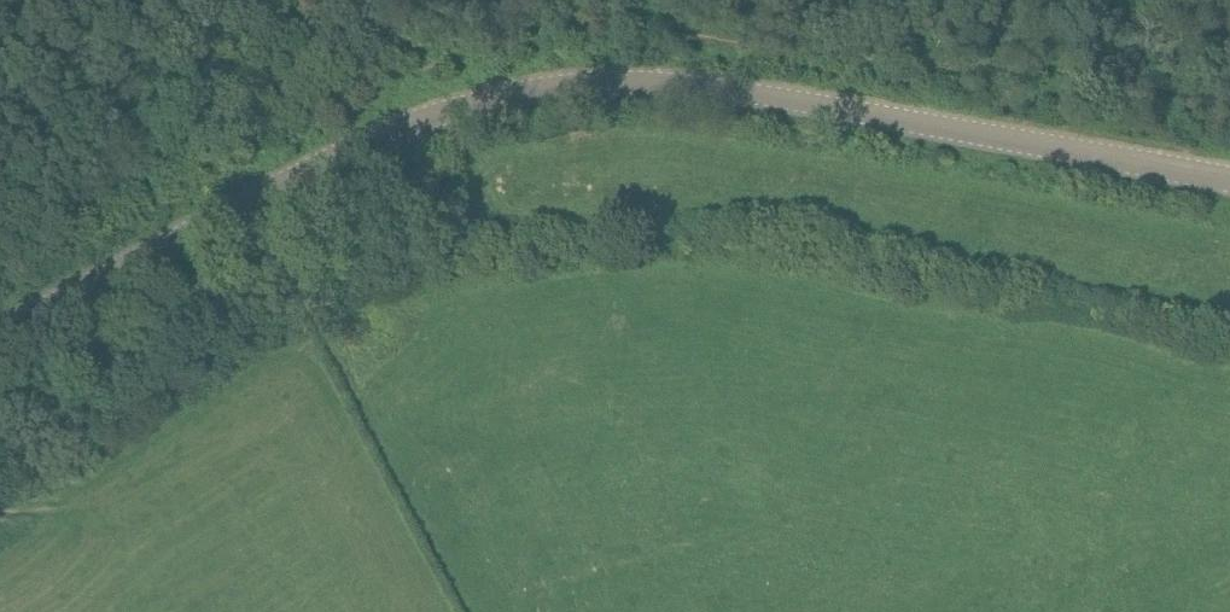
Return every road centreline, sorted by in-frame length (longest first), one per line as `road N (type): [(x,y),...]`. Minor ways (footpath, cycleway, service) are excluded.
road 1 (tertiary): [(1229,177),(747,91),(583,81),(446,109),(394,130),(0,336)]

